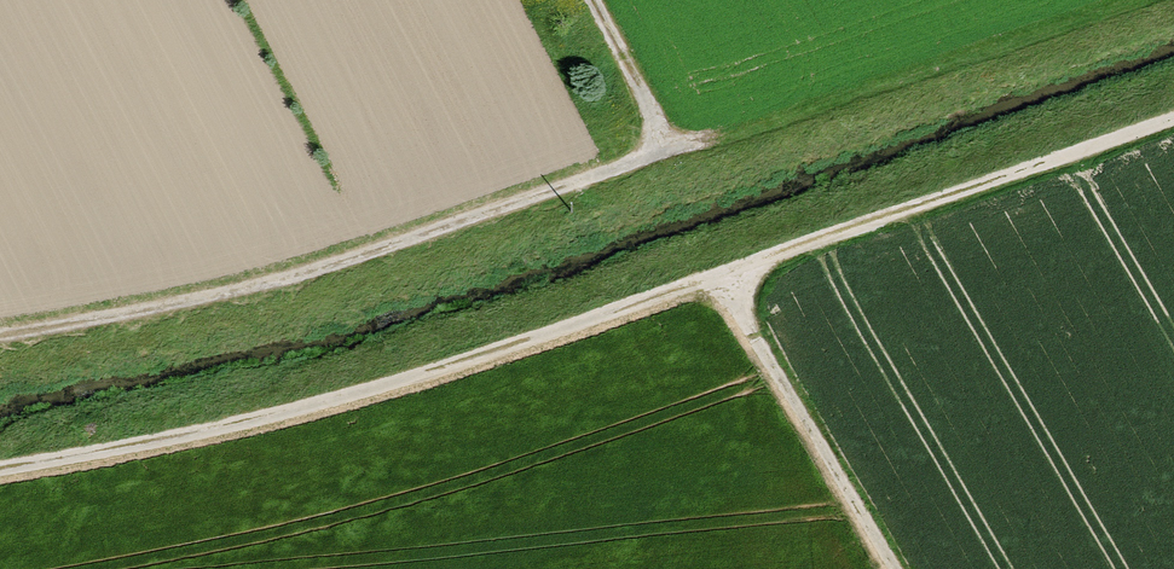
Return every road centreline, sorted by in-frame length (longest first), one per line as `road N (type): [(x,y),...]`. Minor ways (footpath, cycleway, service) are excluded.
road 1 (track): [(1173,123),(358,398),(0,470)]
road 2 (track): [(0,334),(339,263),(640,160),(653,146),(652,109),(592,0)]
road 3 (track): [(723,277),(893,568)]

